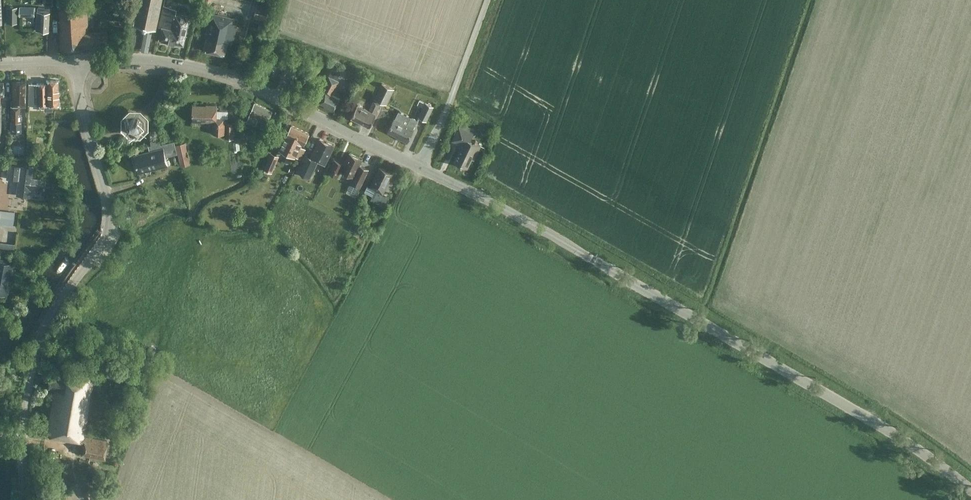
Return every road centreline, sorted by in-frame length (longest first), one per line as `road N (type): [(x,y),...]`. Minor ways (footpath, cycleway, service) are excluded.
road 1 (tertiary): [(594,257),(228,75),(162,62),(76,60)]
road 2 (unclassified): [(21,499),(36,349),(109,219),(76,60)]
road 3 (tertiary): [(594,257),(970,488)]

